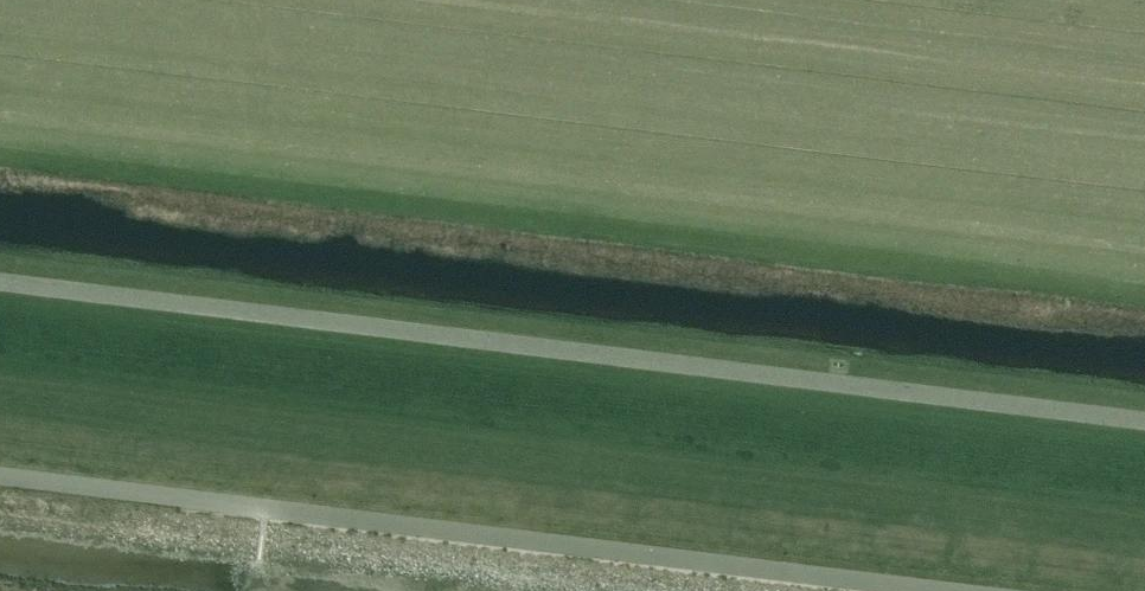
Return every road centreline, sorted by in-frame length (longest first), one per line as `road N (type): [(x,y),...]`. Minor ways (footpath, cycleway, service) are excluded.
road 1 (unclassified): [(1144,429),(0,291)]
road 2 (unclassified): [(0,495),(782,590)]

